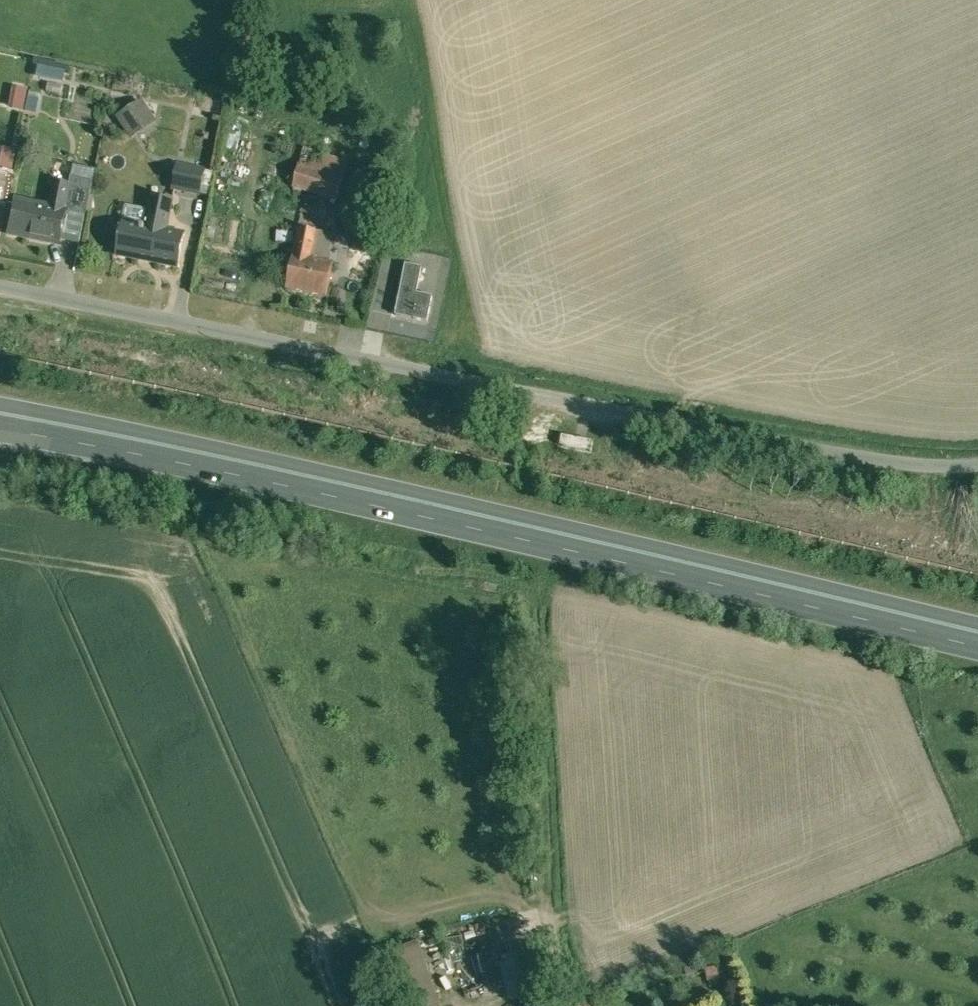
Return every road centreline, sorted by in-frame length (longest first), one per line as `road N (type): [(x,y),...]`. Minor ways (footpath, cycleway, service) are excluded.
road 1 (trunk): [(977,635),(0,414)]
road 2 (unclassified): [(0,294),(901,472),(977,471)]

